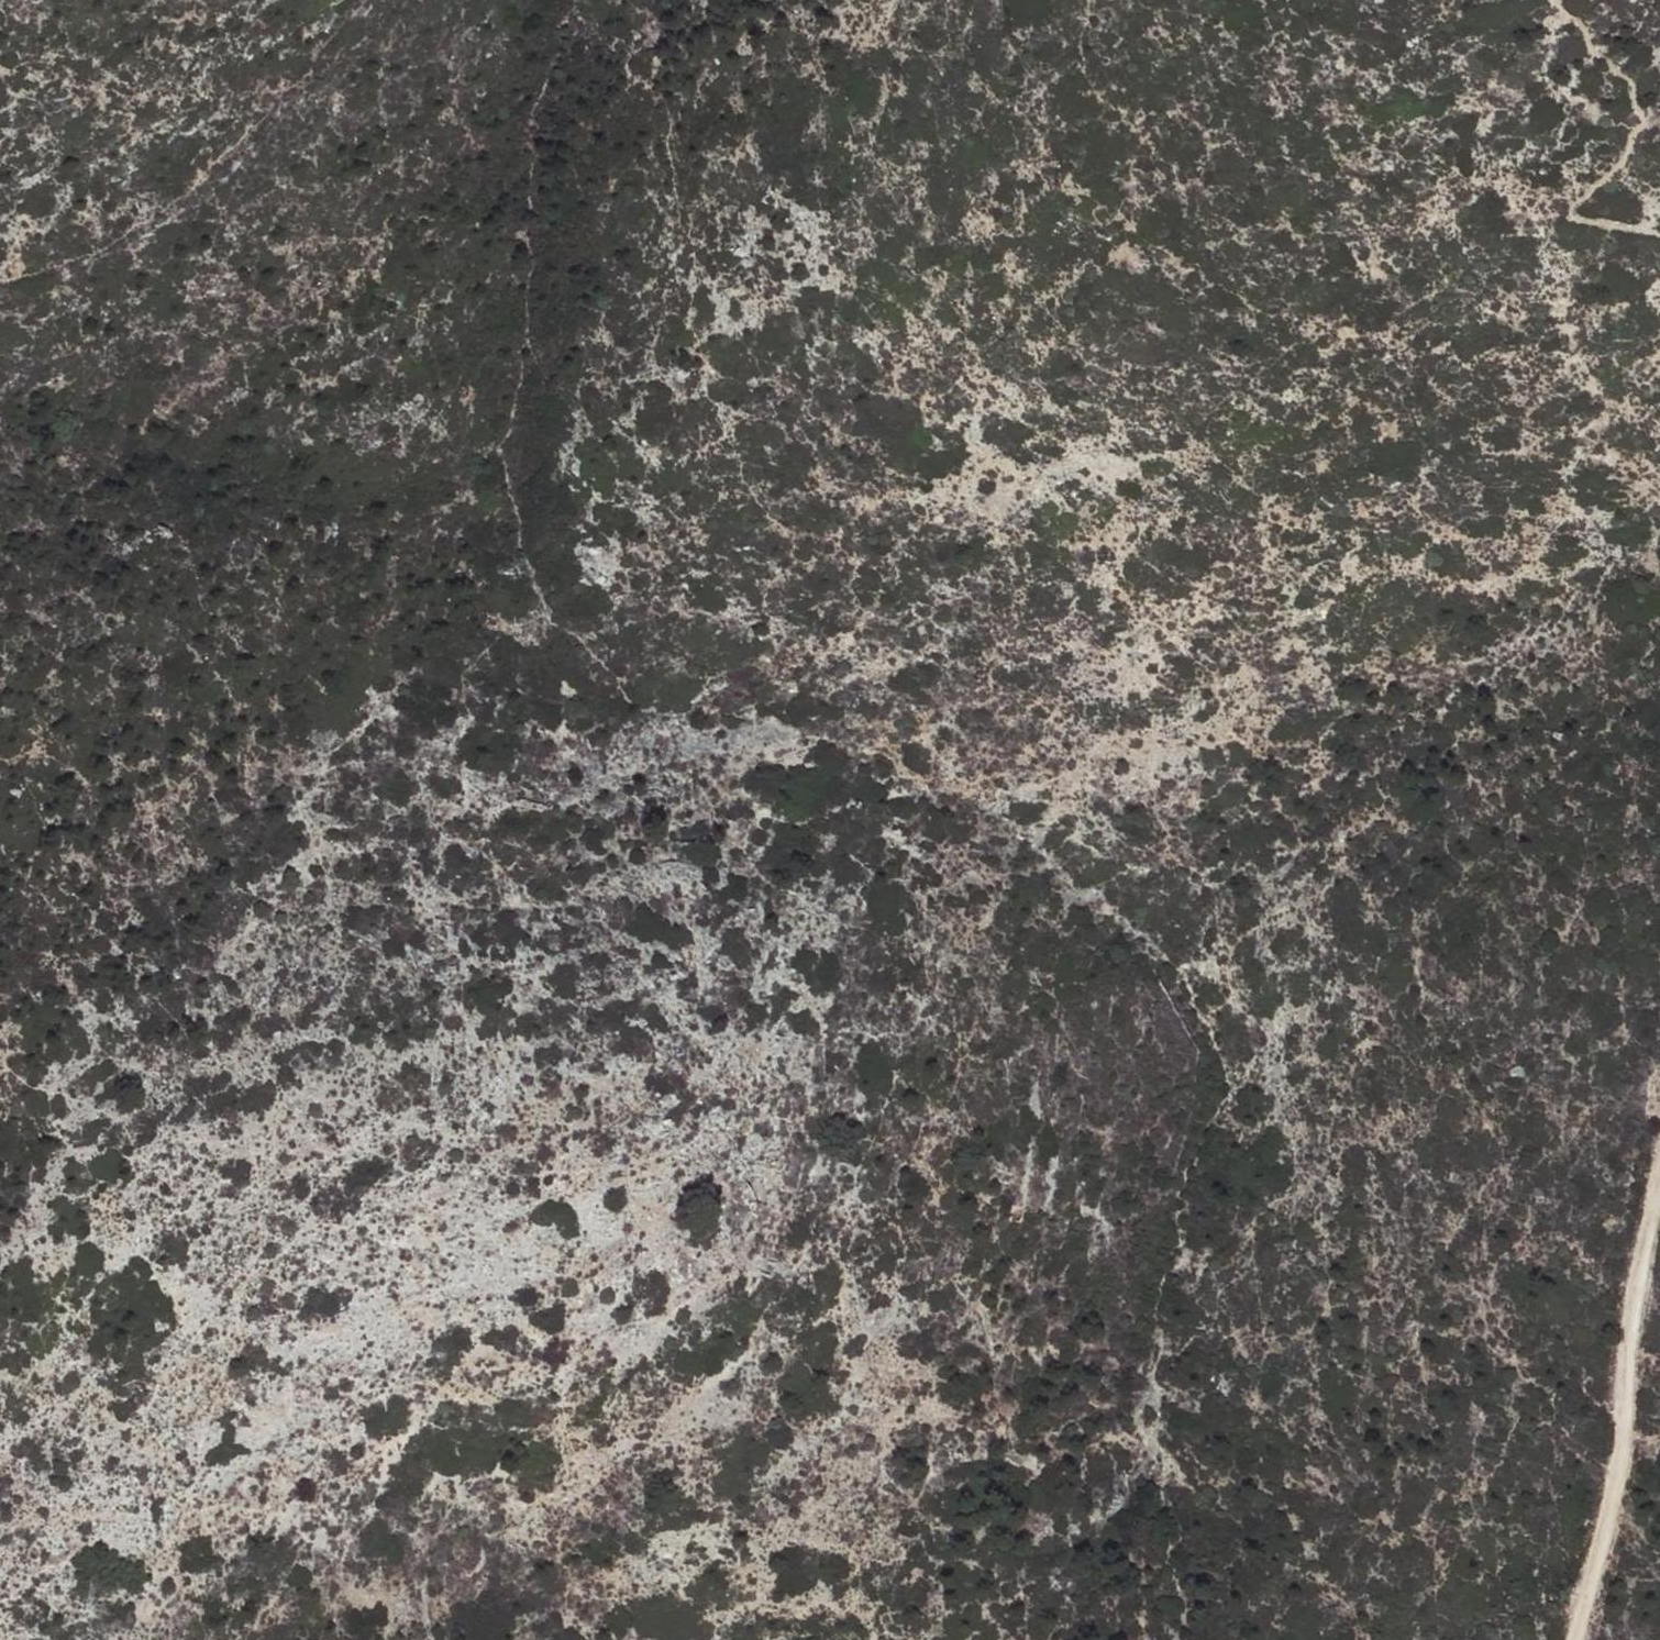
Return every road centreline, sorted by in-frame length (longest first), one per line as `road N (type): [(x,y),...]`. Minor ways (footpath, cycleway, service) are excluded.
road 1 (track): [(1659,1194),(1642,1262),(1621,1473),(1575,1639)]

